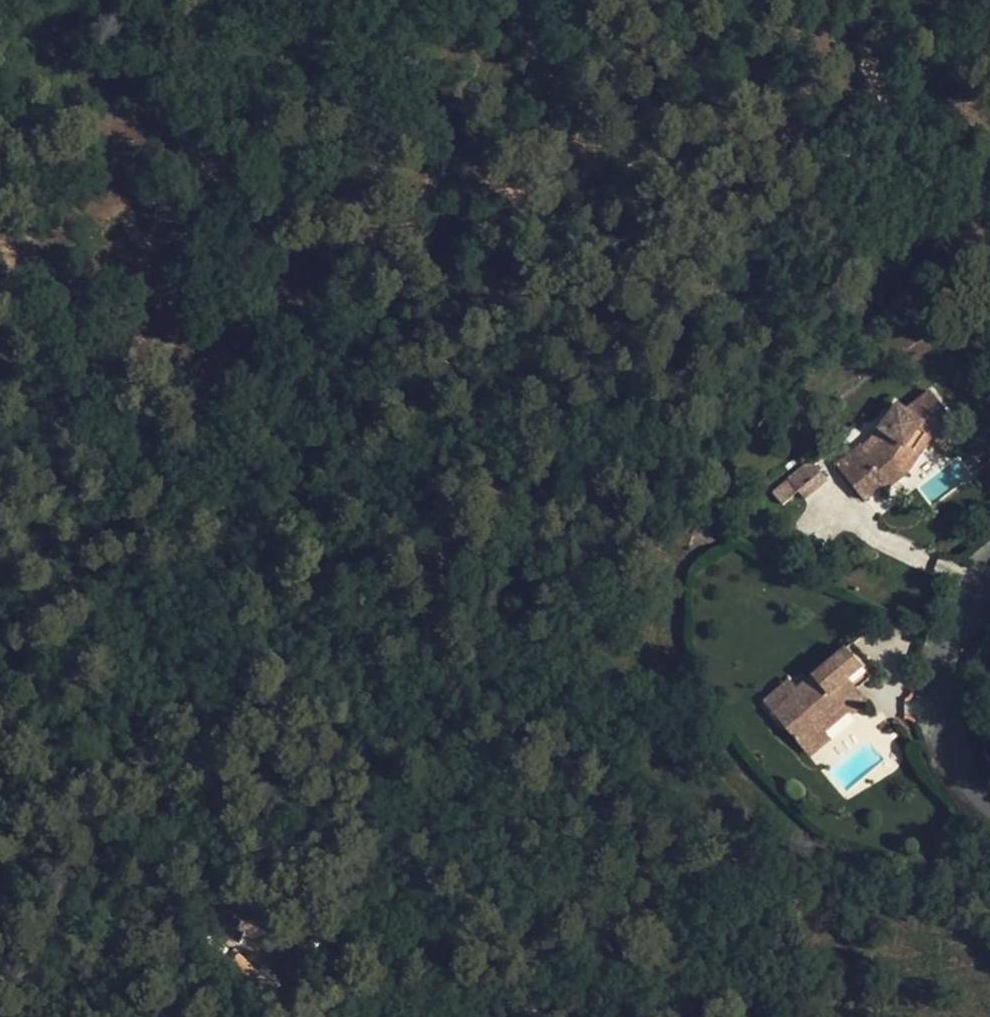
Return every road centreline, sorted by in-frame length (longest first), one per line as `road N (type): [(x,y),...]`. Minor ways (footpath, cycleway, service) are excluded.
road 1 (residential): [(989,805),(965,774),(940,696),(947,647),(989,584)]

